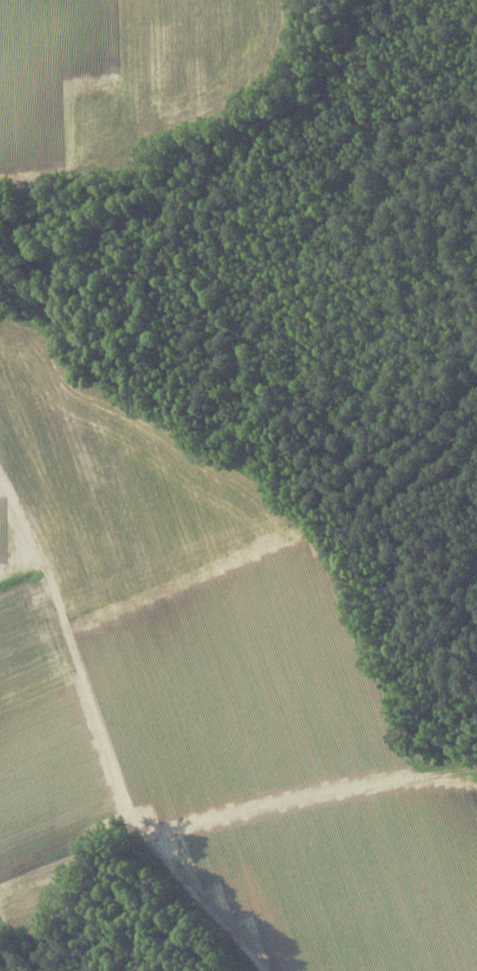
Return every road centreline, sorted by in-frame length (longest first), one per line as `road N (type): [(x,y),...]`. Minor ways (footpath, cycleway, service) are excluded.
road 1 (track): [(0,481),(40,549),(153,856),(266,970)]
road 2 (track): [(140,830),(348,783),(476,766)]

